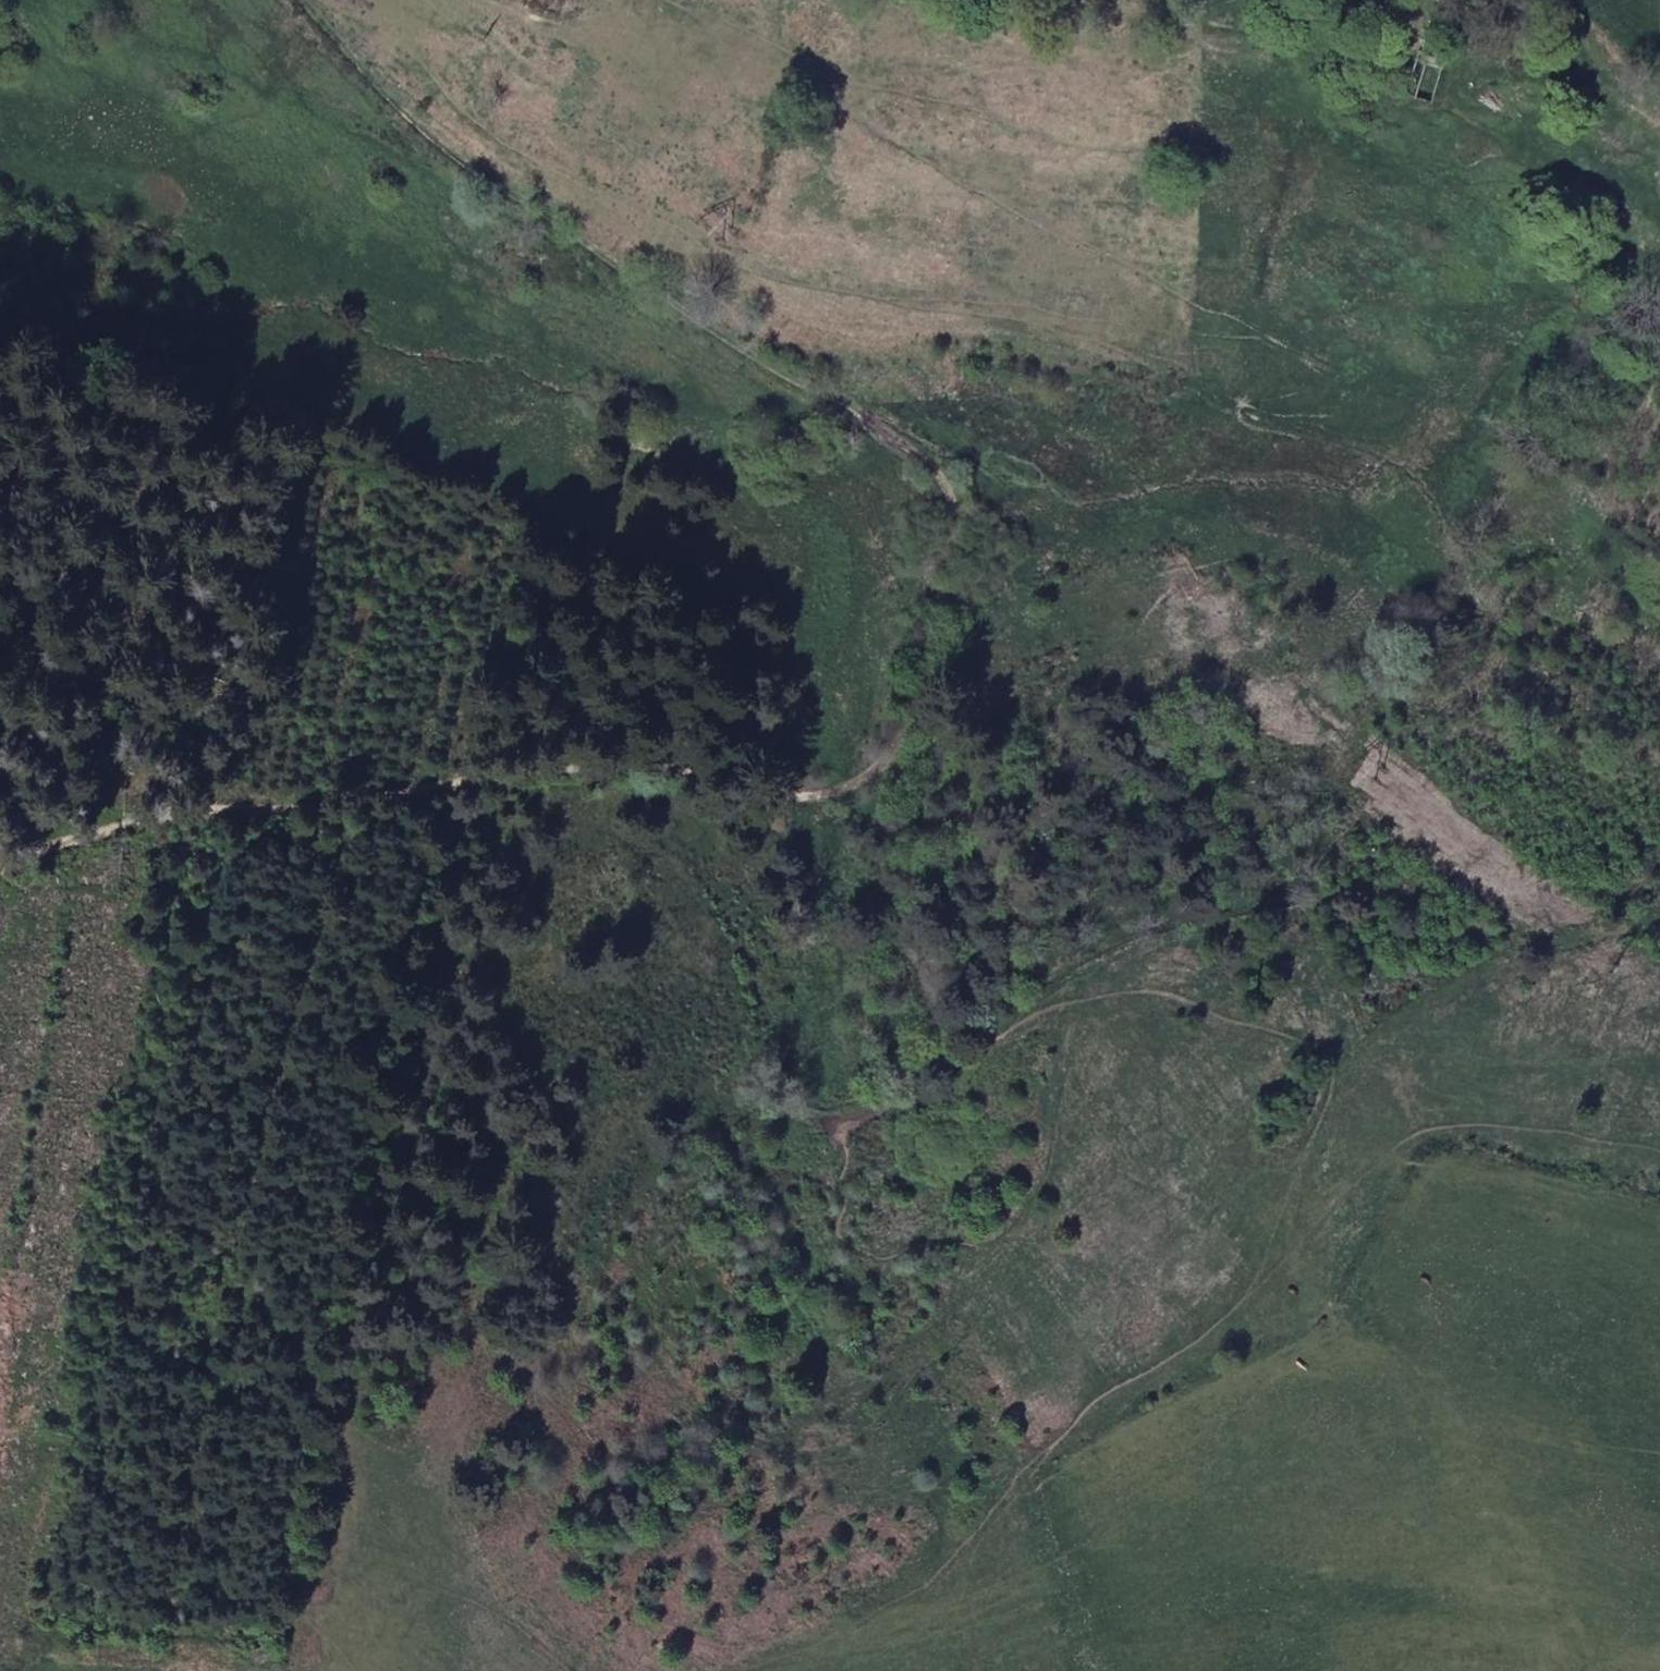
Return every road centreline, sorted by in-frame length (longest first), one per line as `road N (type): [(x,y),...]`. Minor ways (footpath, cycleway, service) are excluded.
road 1 (track): [(0,874),(69,836),(141,816),(477,780),(632,766),(773,794),(835,792),(906,716),(949,511),(925,456),(580,253),(276,0)]

